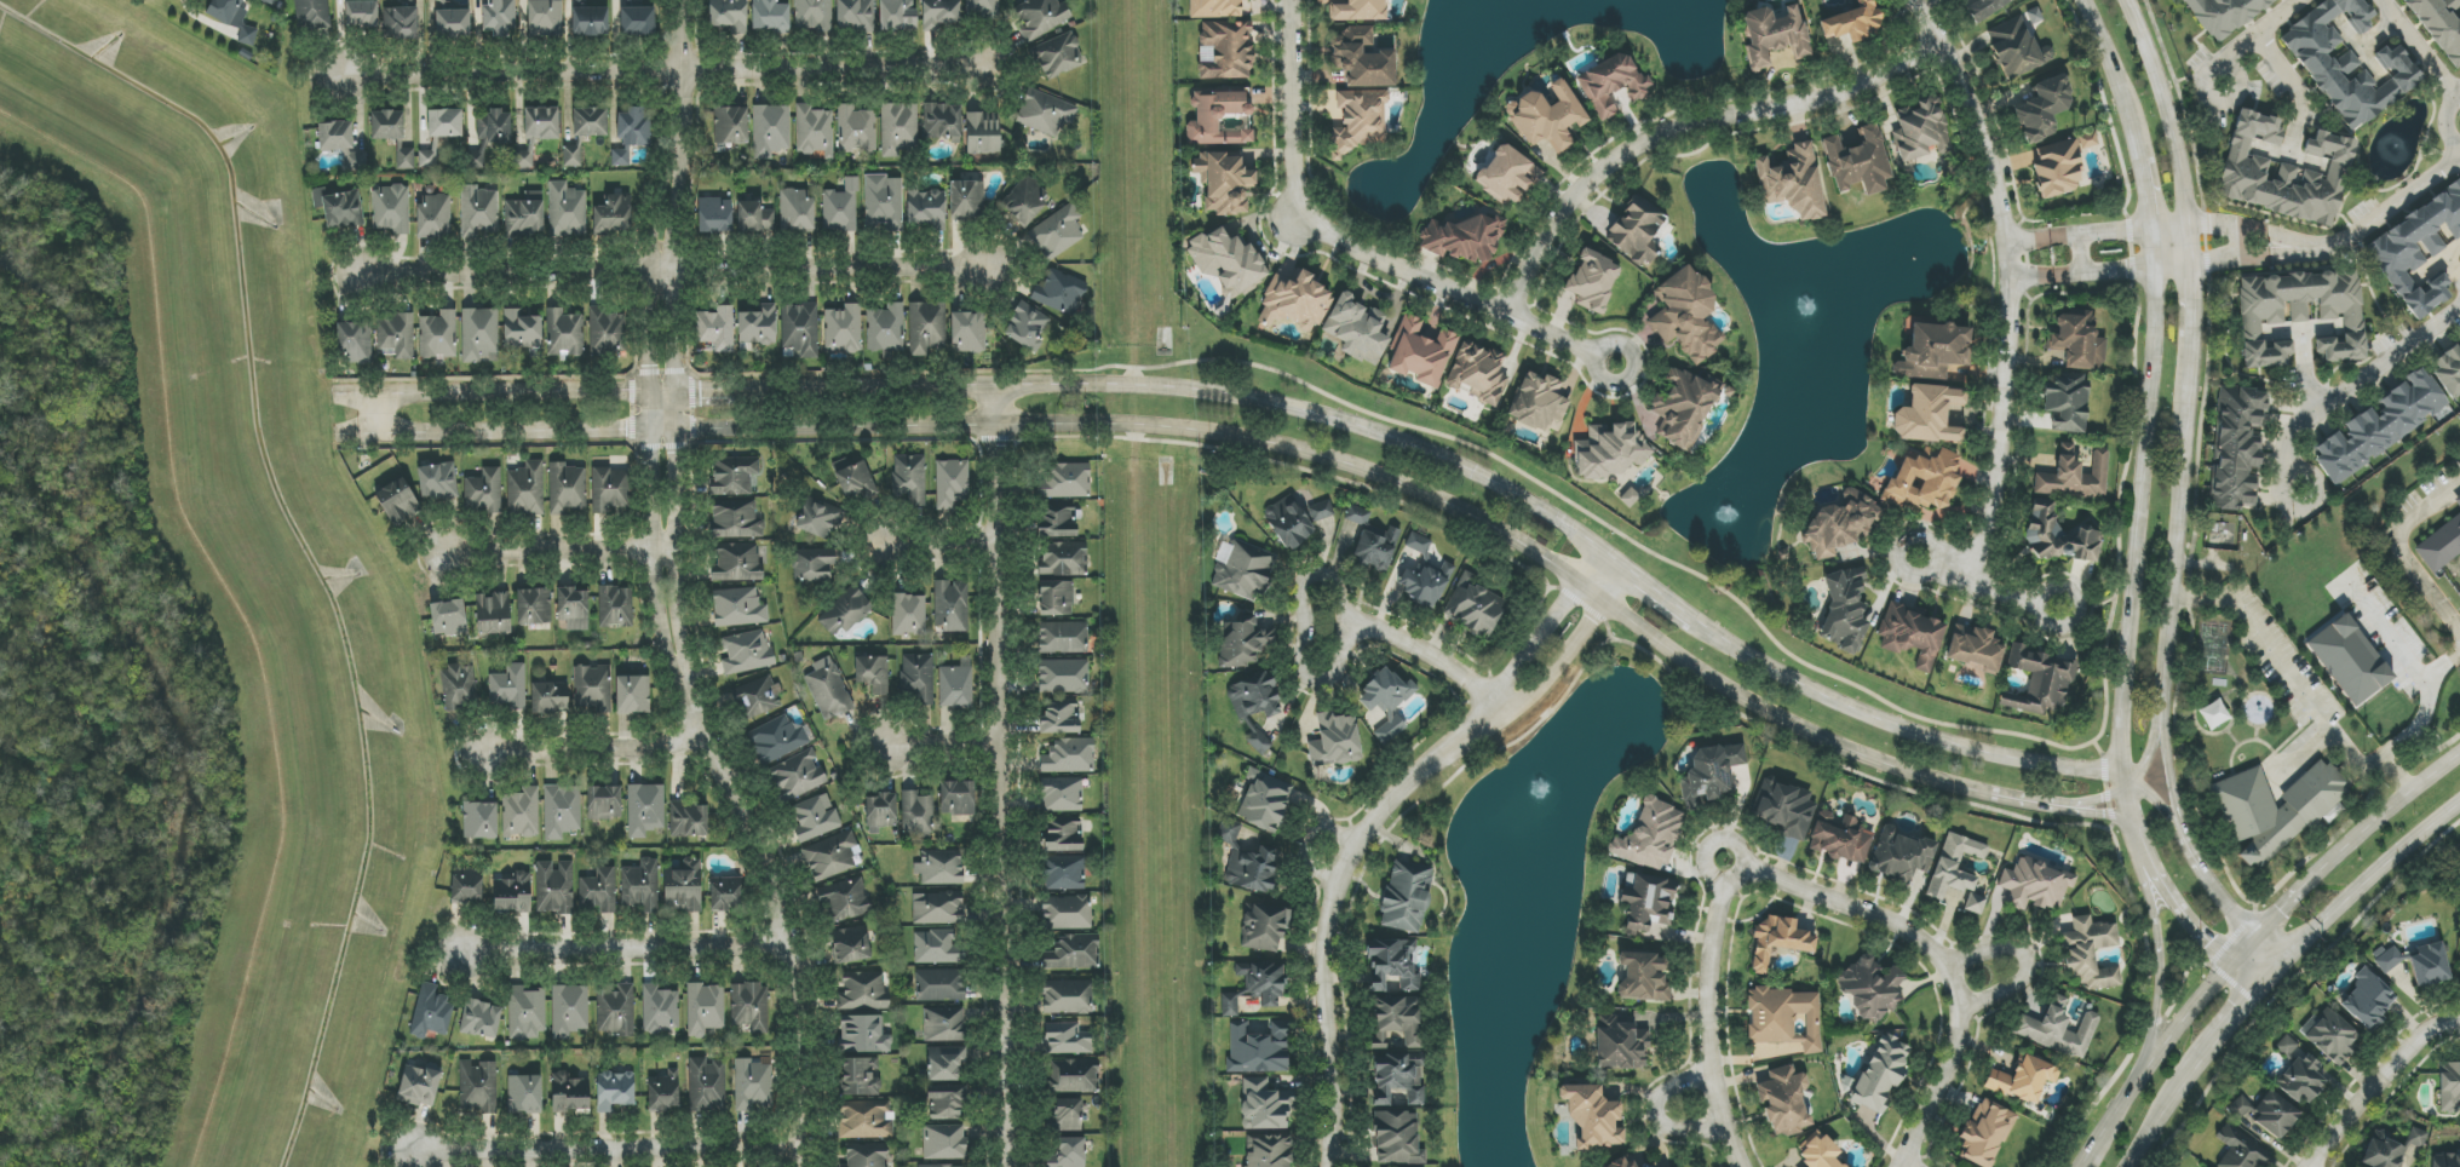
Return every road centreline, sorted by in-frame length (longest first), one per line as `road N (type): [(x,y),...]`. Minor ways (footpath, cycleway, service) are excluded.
road 1 (tertiary): [(2185,841),(2143,789),(2102,772),(1924,735),(1775,672),(1433,449),(1314,410),(1185,387),(379,395)]
road 2 (tertiary): [(999,421),(1191,420),(1436,496),(1770,713),(1913,775),(1993,798),(2062,807),(2111,795),(2142,770),(2162,715)]
road 3 (residential): [(683,0),(672,552),(708,743),(772,858),(791,947),(806,1166)]
road 4 (tertiary): [(2085,0),(2131,111),(2152,266),(2150,432),(2121,730),(2131,820),(2144,861),(2185,915),(2261,984)]
road 5 (residential): [(1002,385),(1012,1166)]
road 6 (residential): [(983,69),(346,77)]
road 7 (residential): [(989,265),(362,276)]
road 8 (tertiary): [(379,432),(677,420),(999,421)]
road 9 (residential): [(1965,582),(1991,498),(2007,240),(1991,166),(1962,92),(1901,0)]
road 10 (residential): [(1615,364),(1289,222),(1292,0)]
road 11 (residential): [(1930,40),(1862,88),(1645,137),(1558,196),(1506,311)]
road 12 (residential): [(1505,708),(1416,775),(1367,826),(1341,873),(1324,978),(1330,1166)]
road 13 (residential): [(1505,708),(1404,638),(1345,625),(1339,587),(1326,576),(1303,581),(1306,678),(1327,682),(1339,673),(1345,625)]
road 14 (residential): [(805,1149),(421,1152)]
road 15 (residential): [(791,947),(469,954)]
road 16 (residential): [(1725,857),(1706,1067),(1723,1129),(1744,1166)]
road 17 (tertiary): [(2162,715),(2186,403)]
road 18 (secondary): [(2259,931),(2144,1068),(2082,1166)]
road 19 (residential): [(1954,988),(1942,964),(1896,924),(1725,857)]
road 20 (residential): [(2459,308),(2292,431),(2287,445),(2301,491)]
road 21 (tertiary): [(2189,220),(2157,76),(2125,0)]
road 22 (secondary): [(2291,956),(2459,799)]
road 23 (residential): [(672,552),(453,551)]
road 24 (residential): [(2459,1017),(2443,1017),(2308,1166)]
road 25 (residential): [(708,743),(492,749)]
road 26 (tertiary): [(2144,861),(2159,952),(2144,1068)]
road 27 (residential): [(2459,156),(2340,243),(2304,252),(2284,247)]
road 28 (residential): [(1900,1166),(1949,1059),(1954,988)]
road 29 (residential): [(1505,708),(1541,689),(1626,573)]
road 30 (residential): [(2189,220),(2007,240)]
road 31 (tertiary): [(2186,403),(2189,220)]
road 32 (residential): [(1599,556),(1512,672),(1505,708)]
road 33 (residential): [(2010,277),(2189,264)]
road 34 (secondary): [(2459,757),(2332,863)]
road 35 (residential): [(2057,607),(1965,582),(1918,557)]
road 36 (residential): [(2258,31),(2298,99),(2289,153)]
road 37 (tertiary): [(2185,841),(2162,715)]
road 38 (residential): [(1004,752),(879,745)]
road 39 (residential): [(1002,545),(878,539)]
road 40 (residential): [(2382,0),(2456,96)]

